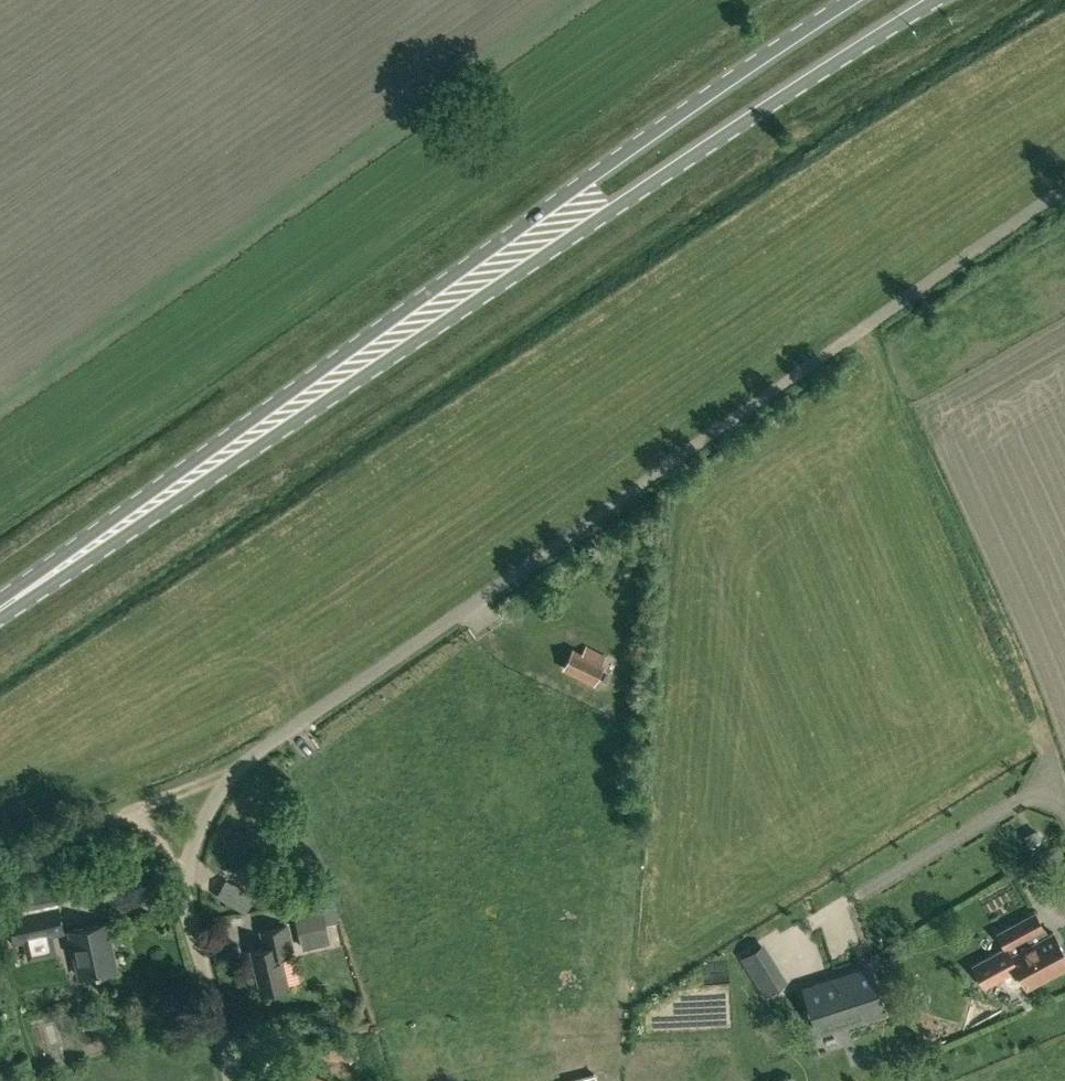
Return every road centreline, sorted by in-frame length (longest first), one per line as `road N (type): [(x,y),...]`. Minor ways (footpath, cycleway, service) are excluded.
road 1 (unclassified): [(231,1080),(185,887),(194,841),(234,773),(1064,188)]
road 2 (primary): [(0,613),(77,571),(946,0)]
road 3 (primary): [(859,0),(603,172),(0,605)]
road 4 (track): [(0,861),(234,773)]

